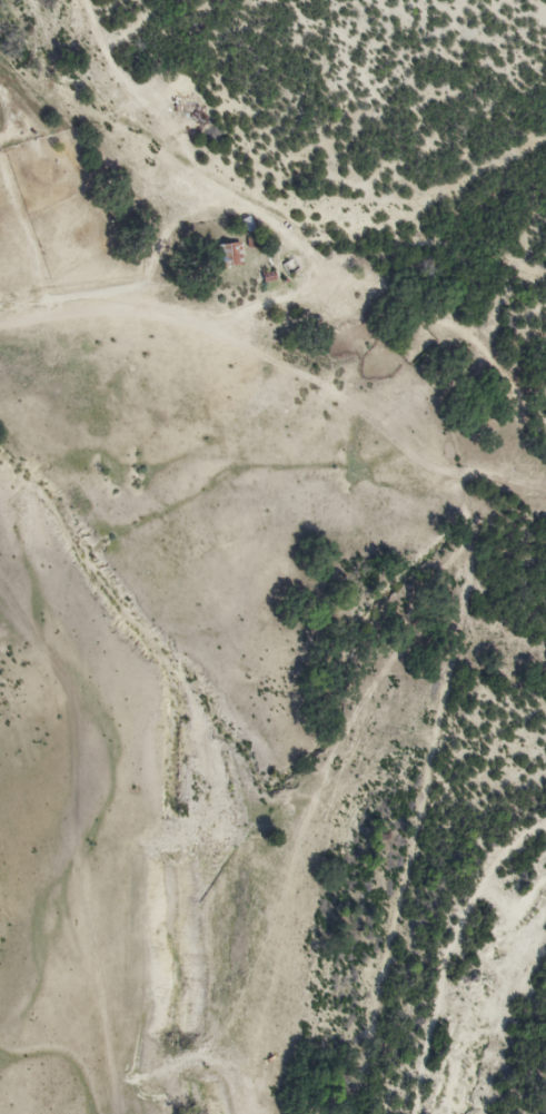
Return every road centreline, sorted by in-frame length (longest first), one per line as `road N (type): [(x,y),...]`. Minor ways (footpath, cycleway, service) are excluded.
road 1 (residential): [(0,275),(87,257),(152,186),(224,191),(327,268),(447,313),(545,420)]

